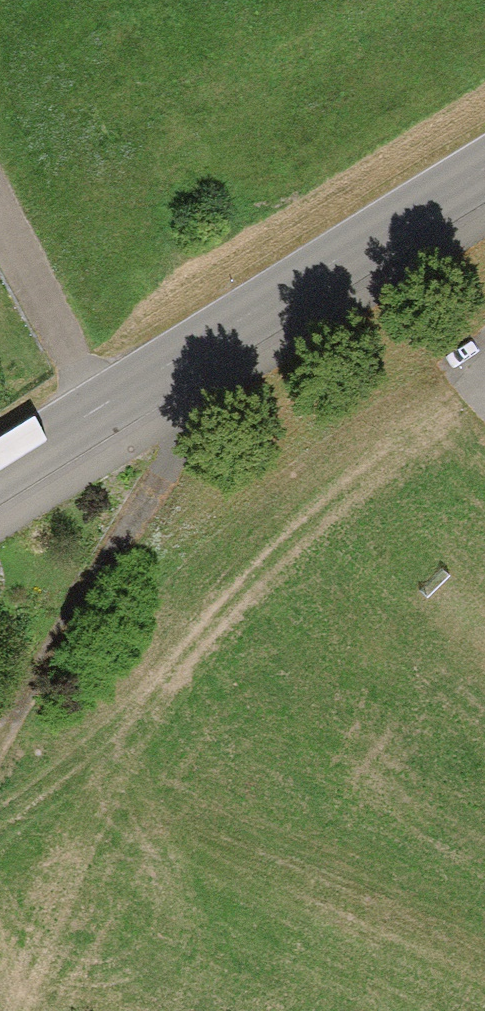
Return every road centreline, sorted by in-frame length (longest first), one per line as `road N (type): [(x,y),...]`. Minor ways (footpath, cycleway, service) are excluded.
road 1 (track): [(0,783),(36,770),(167,675),(334,498),(484,354)]
road 2 (secondary): [(484,168),(0,465)]
road 3 (track): [(0,728),(161,468),(160,409),(141,373)]

